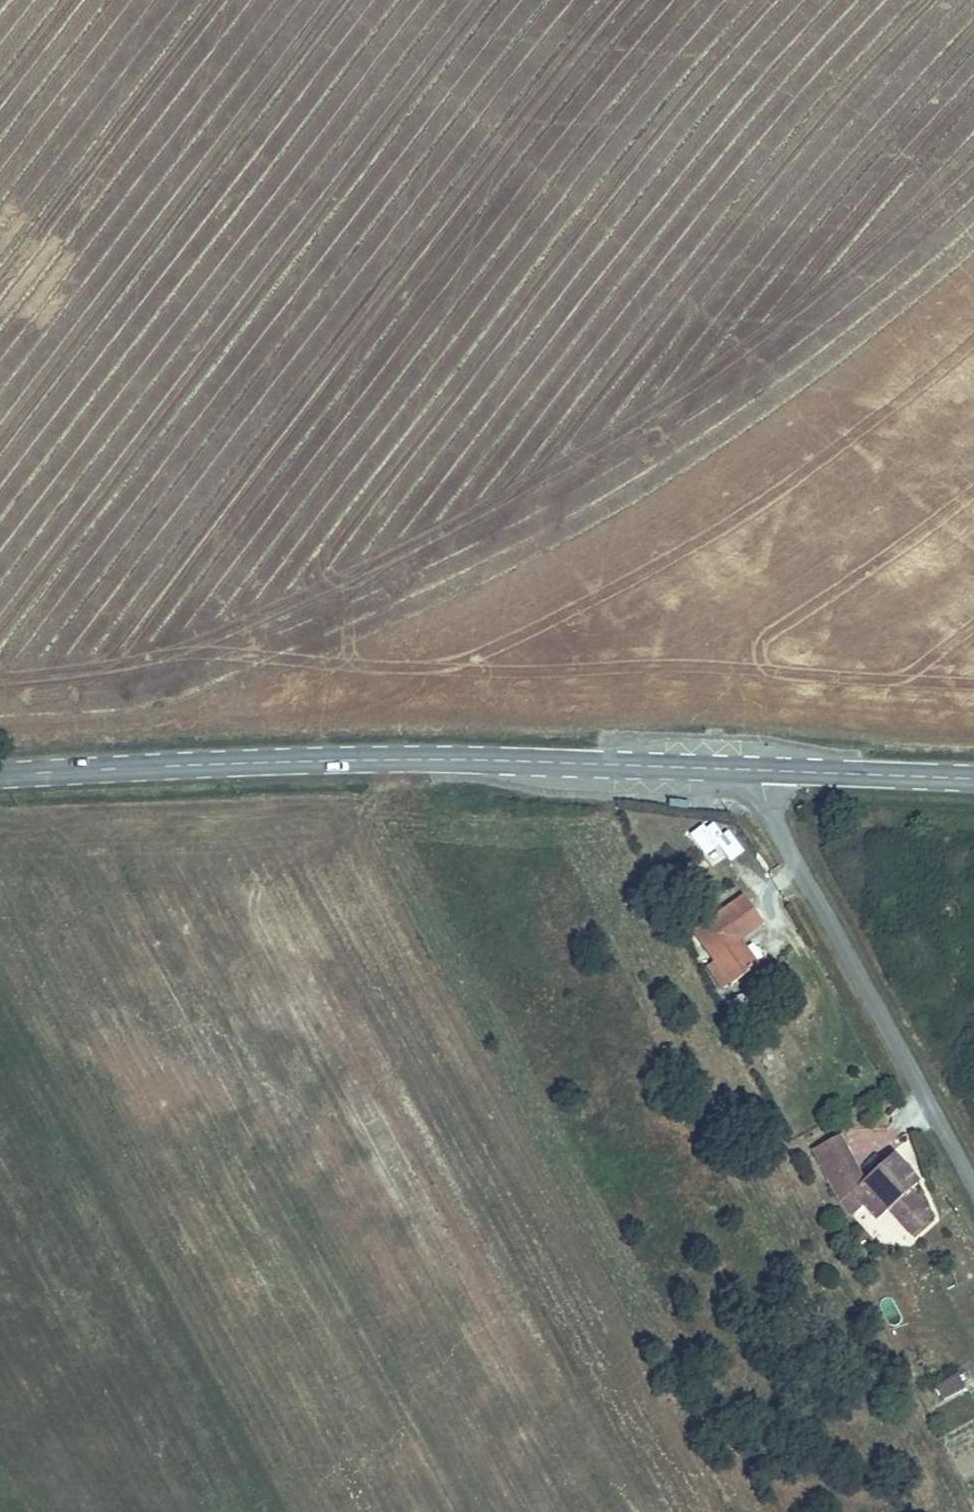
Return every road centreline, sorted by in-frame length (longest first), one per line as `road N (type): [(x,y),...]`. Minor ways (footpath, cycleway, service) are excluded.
road 1 (secondary): [(762,770),(302,758),(0,775)]
road 2 (residential): [(762,770),(768,806),(973,1186)]
road 3 (secondary): [(973,776),(762,770)]

